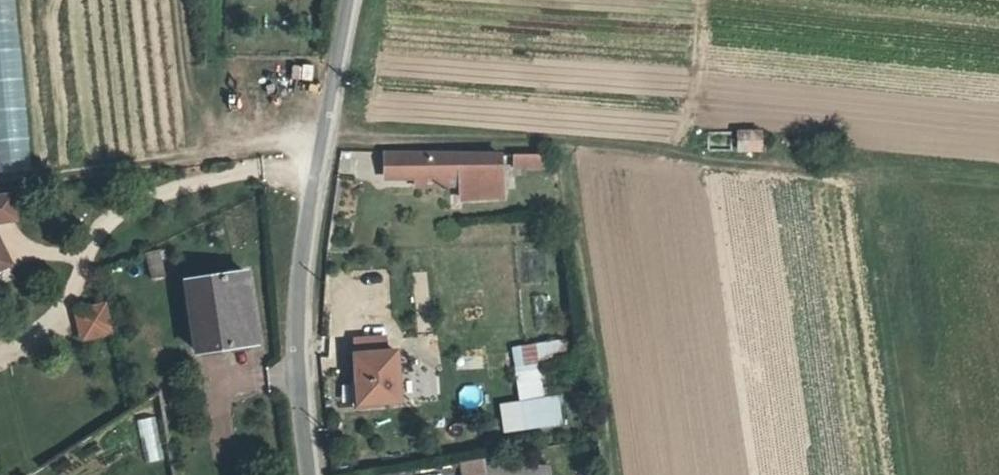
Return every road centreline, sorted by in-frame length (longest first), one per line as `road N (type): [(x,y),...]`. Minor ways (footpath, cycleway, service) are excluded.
road 1 (residential): [(349,0),(301,303),(315,474)]

